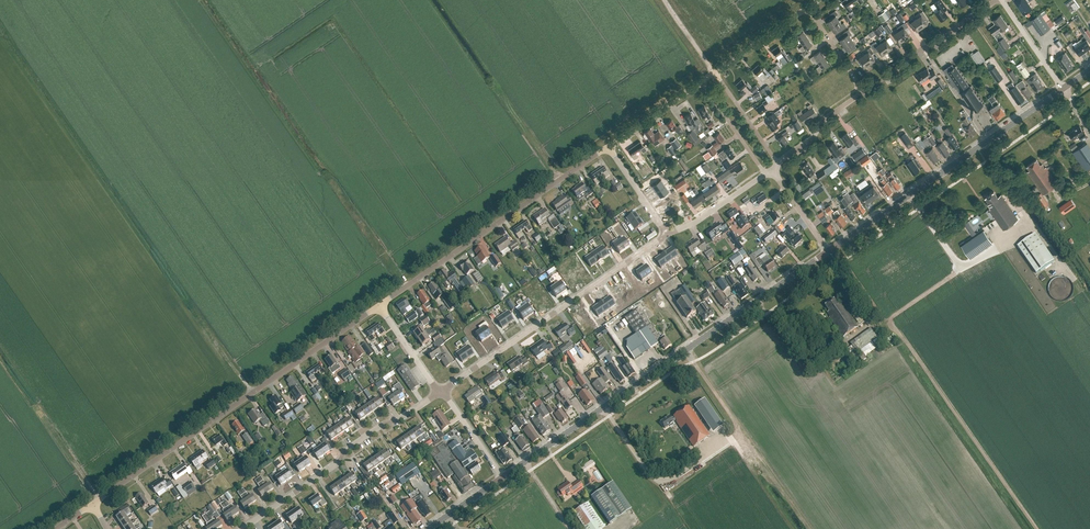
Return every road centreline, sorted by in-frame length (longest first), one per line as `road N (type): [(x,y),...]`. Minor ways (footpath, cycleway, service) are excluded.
road 1 (tertiary): [(503,477),(828,250)]
road 2 (residential): [(94,503),(379,306)]
road 3 (tertiary): [(828,250),(1063,88)]
road 4 (residential): [(379,306),(608,146)]
road 5 (residential): [(441,391),(668,235)]
road 6 (residential): [(242,528),(441,391)]
road 7 (residential): [(864,91),(996,0)]

